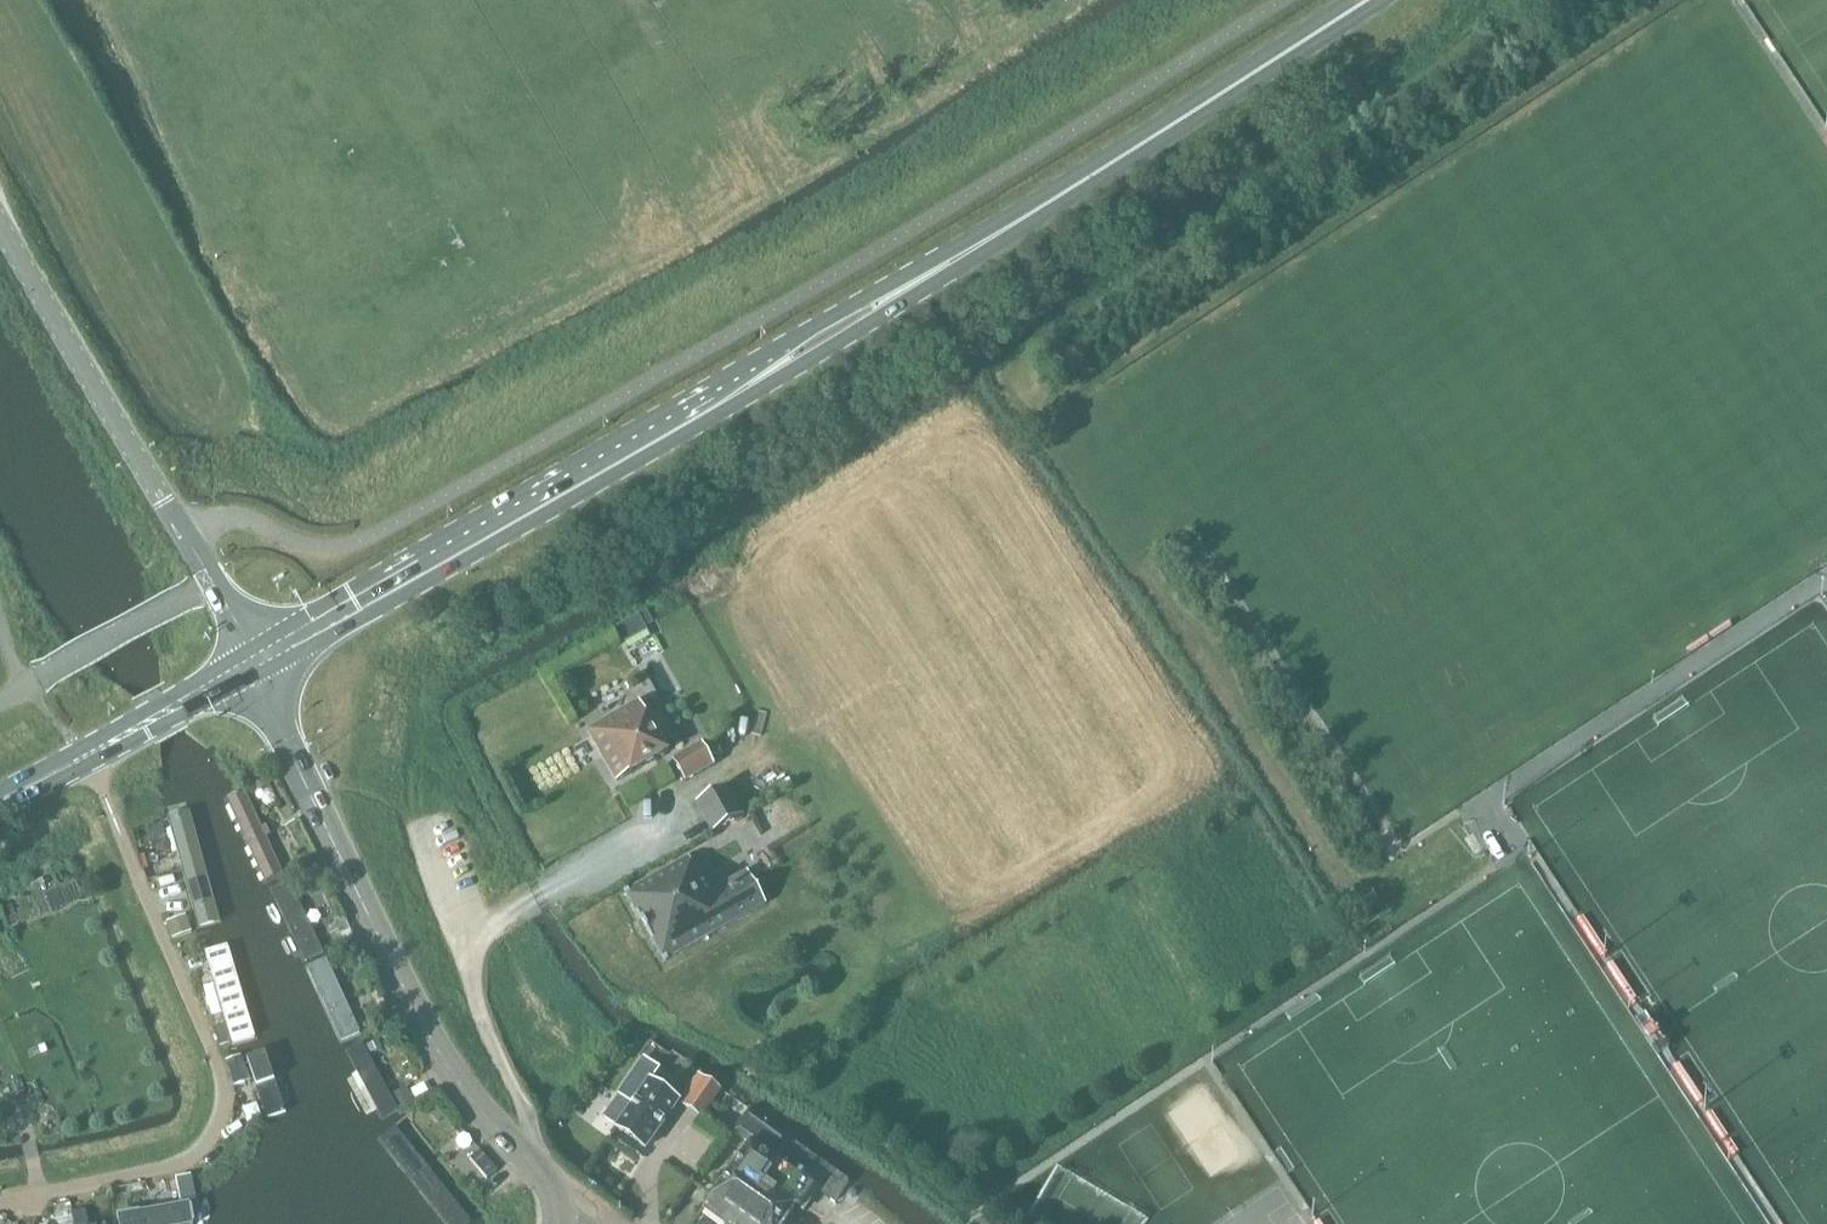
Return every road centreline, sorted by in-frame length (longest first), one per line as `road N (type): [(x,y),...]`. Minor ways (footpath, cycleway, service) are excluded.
road 1 (secondary): [(253,661),(931,271),(1366,0)]
road 2 (secondary): [(564,1223),(538,1168),(455,1077),(402,988),(253,661)]
road 3 (residential): [(0,1206),(177,1169),(202,1153),(223,1123),(217,1063),(100,786)]
road 4 (unclassified): [(253,661),(0,220)]
road 5 (secondary): [(148,723),(253,661)]

